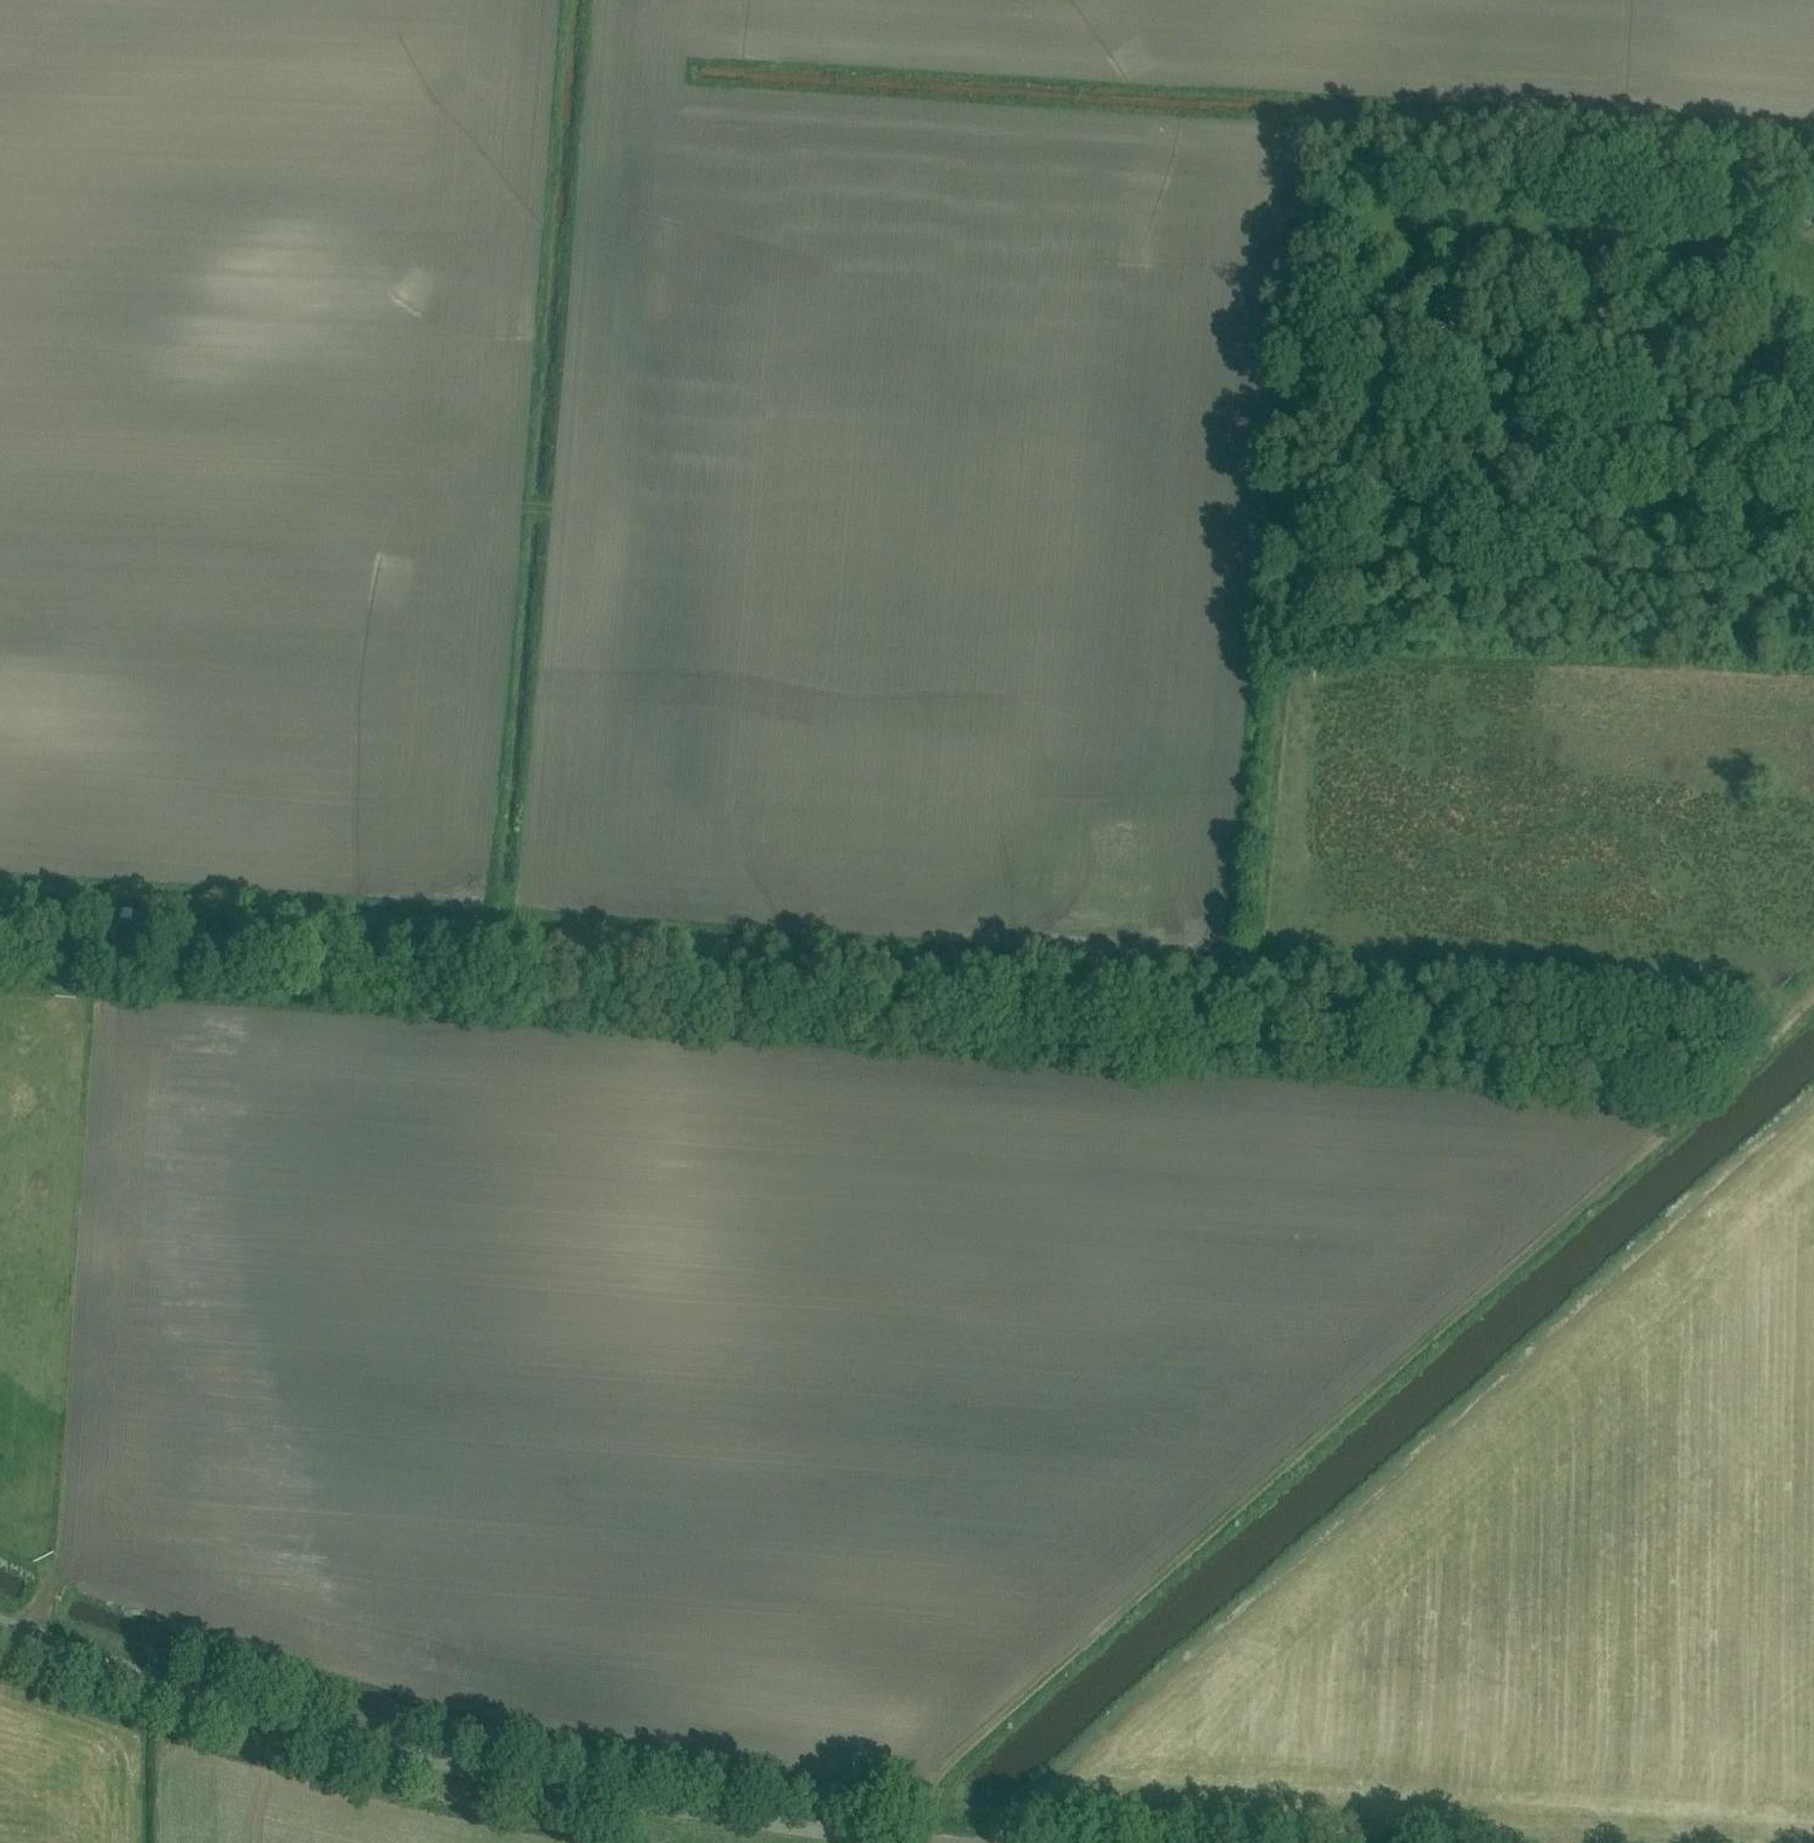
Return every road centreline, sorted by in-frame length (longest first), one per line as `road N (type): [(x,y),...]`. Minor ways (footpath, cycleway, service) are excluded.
road 1 (unclassified): [(948,1842),(845,1835),(537,1784),(358,1741),(0,1623)]

